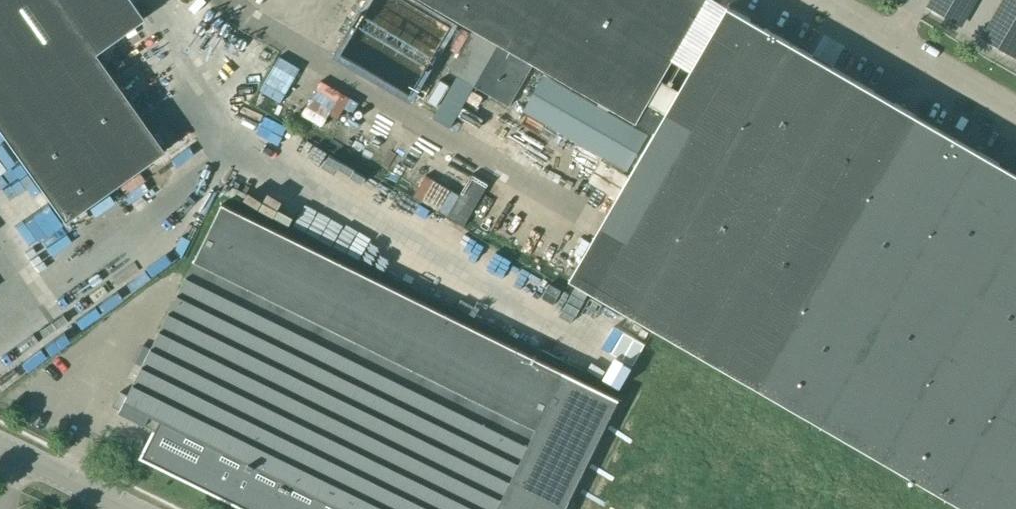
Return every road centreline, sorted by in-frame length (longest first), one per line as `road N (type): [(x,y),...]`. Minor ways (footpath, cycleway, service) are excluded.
road 1 (unclassified): [(1015,113),(819,0)]
road 2 (unclassified): [(125,508),(0,446)]

